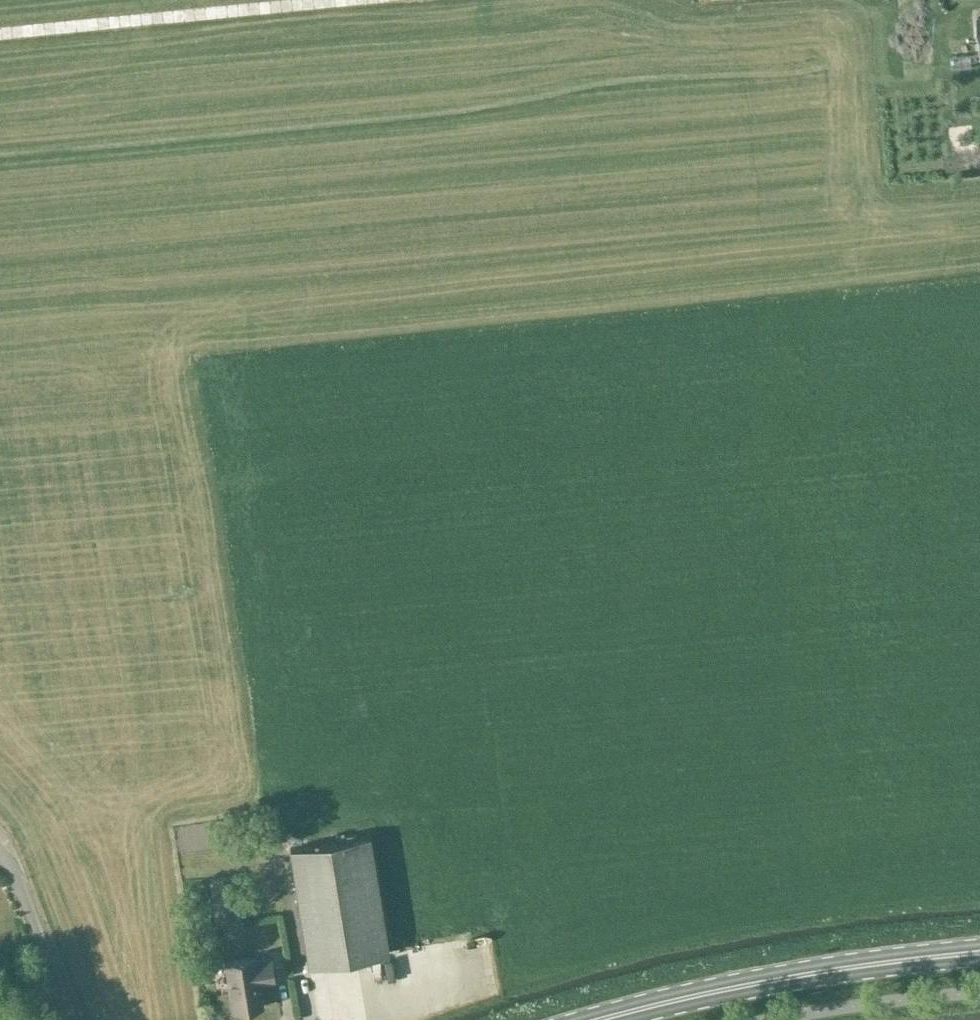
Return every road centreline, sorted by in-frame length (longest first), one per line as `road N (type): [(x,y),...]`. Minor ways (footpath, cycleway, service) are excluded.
road 1 (tertiary): [(590,1019),(757,980),(979,950)]
road 2 (track): [(335,0),(0,33)]

